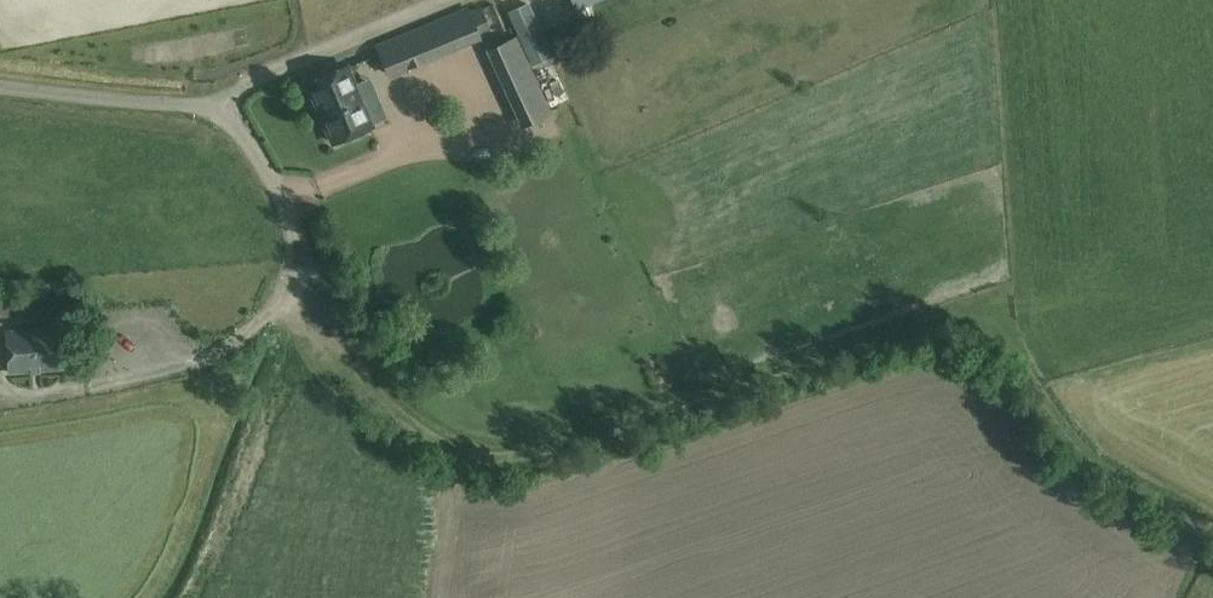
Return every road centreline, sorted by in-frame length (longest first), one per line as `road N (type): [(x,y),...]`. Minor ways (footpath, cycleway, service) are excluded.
road 1 (track): [(305,263),(353,351),(402,417),(465,453),(557,446),(801,352),(951,308),(997,329),(1041,391)]
road 2 (unclassified): [(0,87),(214,110),(270,178),(305,263)]
road 3 (track): [(1041,391),(1085,454),(1212,531)]

